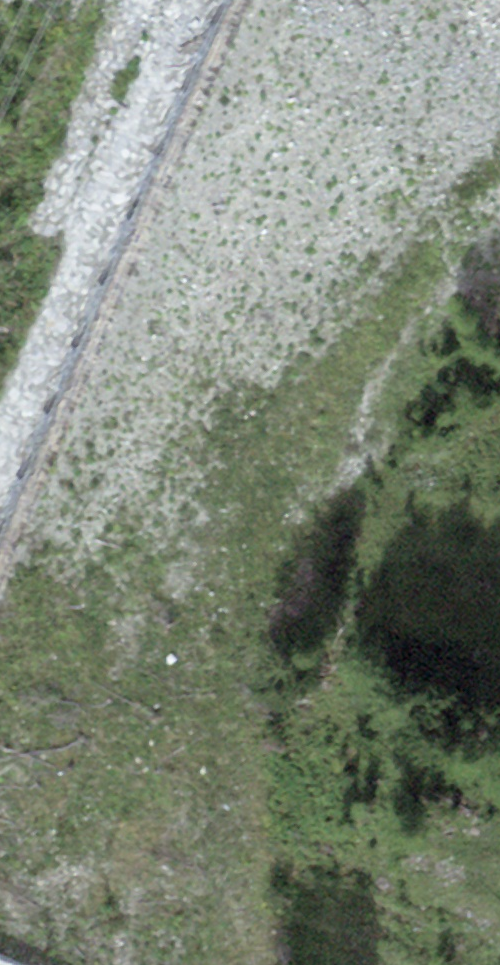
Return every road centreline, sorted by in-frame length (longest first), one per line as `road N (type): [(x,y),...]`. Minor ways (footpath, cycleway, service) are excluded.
road 1 (track): [(9,917),(122,637),(223,505),(308,214),(307,0)]
road 2 (track): [(499,161),(361,322),(223,505),(186,964)]

